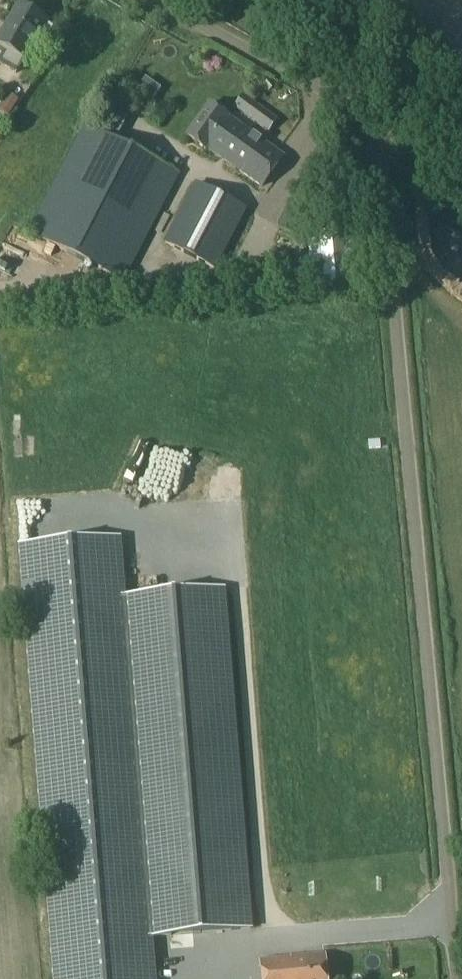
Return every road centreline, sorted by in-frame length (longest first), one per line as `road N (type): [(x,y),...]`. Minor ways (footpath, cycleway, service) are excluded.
road 1 (track): [(457,978),(387,194),(374,128),(176,0)]
road 2 (track): [(396,0),(347,111)]

